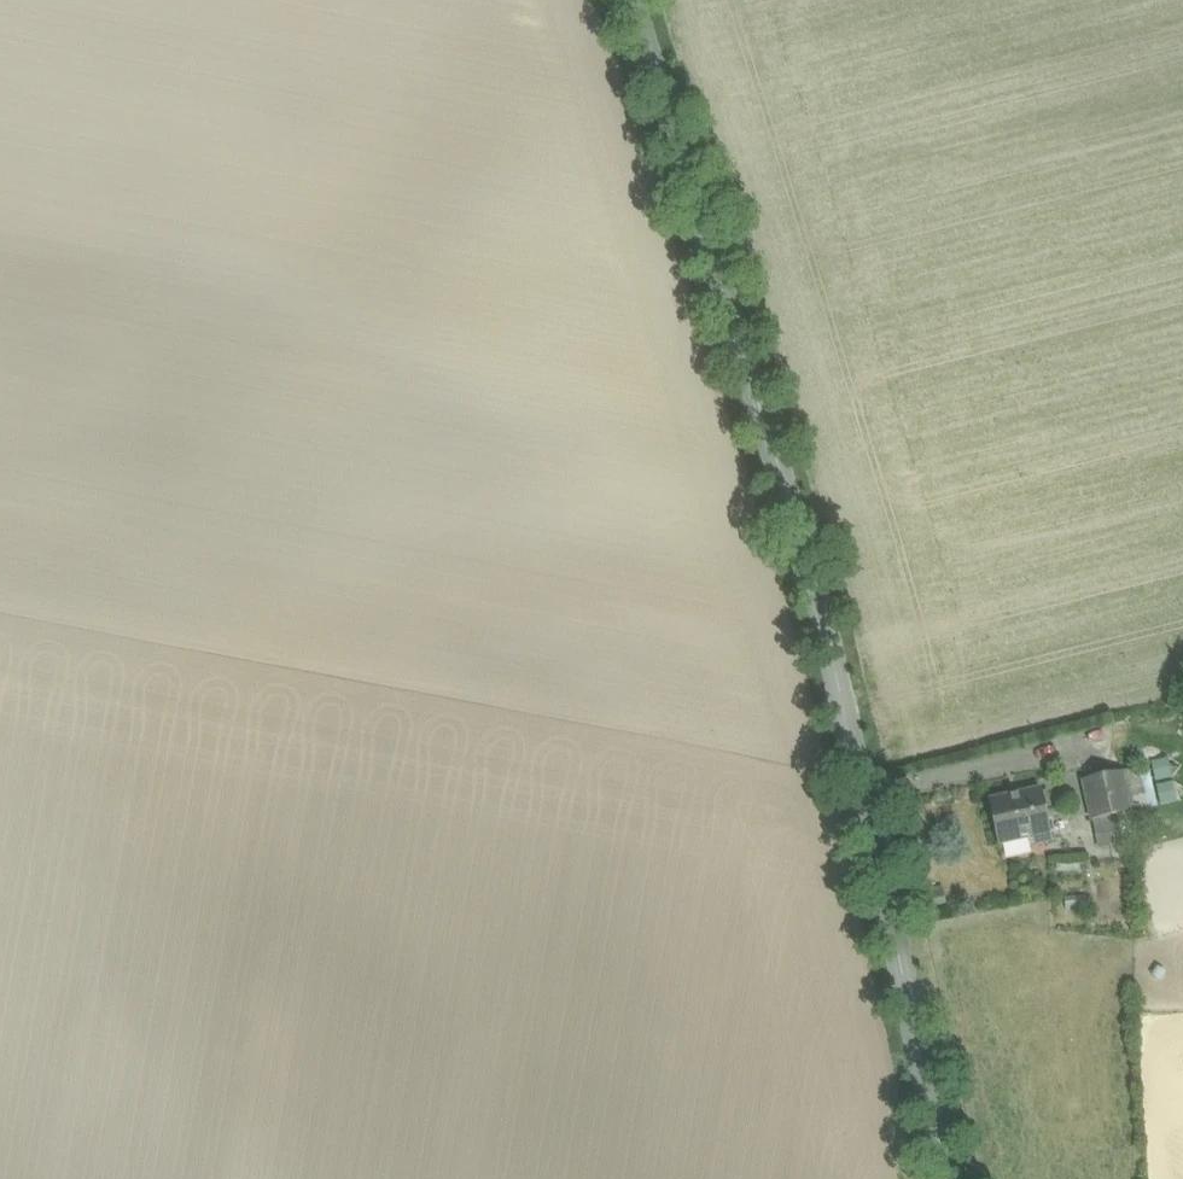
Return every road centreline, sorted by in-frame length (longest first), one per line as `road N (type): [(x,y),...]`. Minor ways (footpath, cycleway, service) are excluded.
road 1 (residential): [(632,0),(813,574),(948,1178)]

